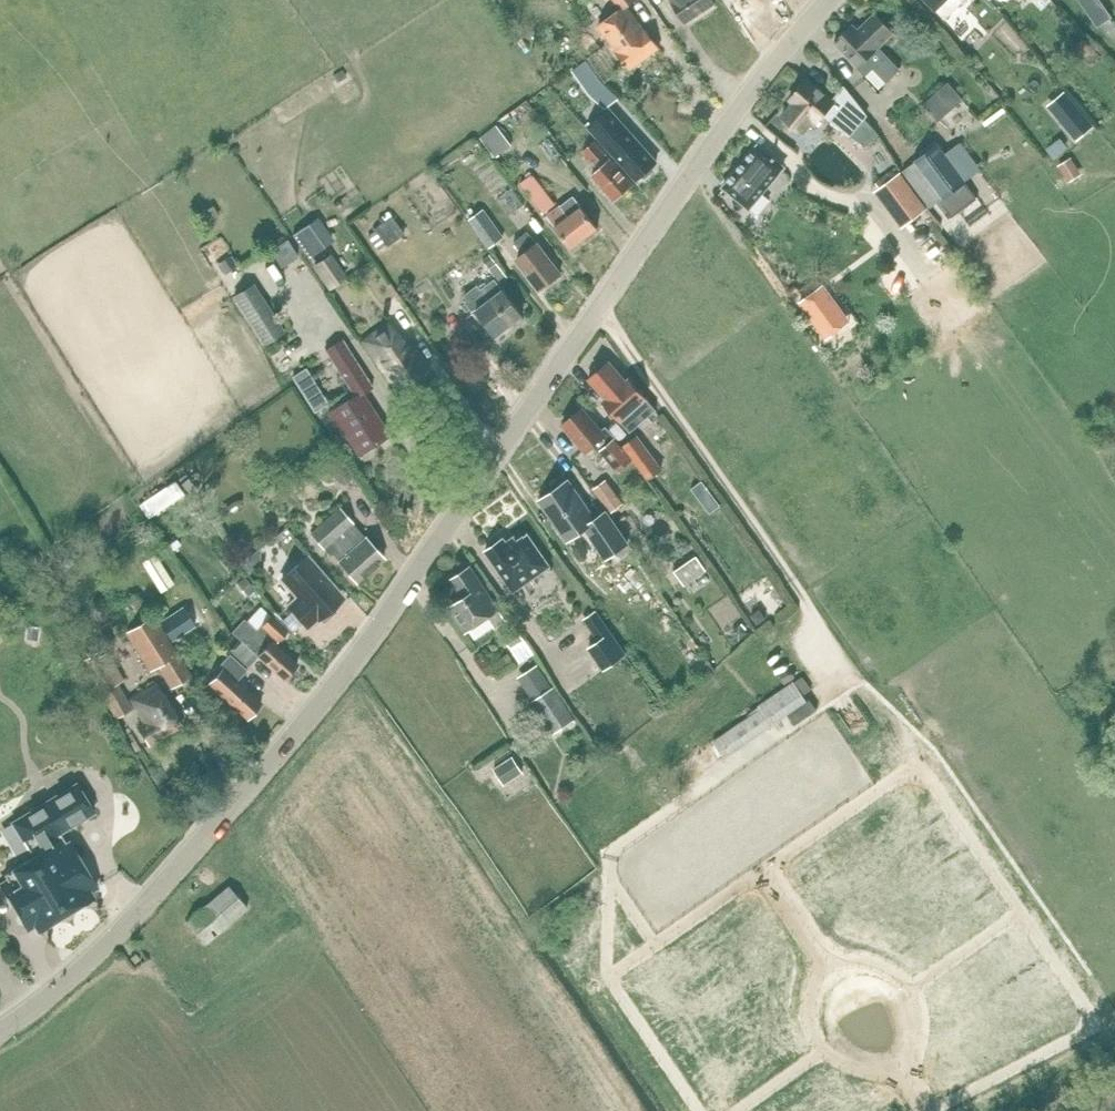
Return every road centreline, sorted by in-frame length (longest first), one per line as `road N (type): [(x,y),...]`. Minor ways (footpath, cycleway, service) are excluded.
road 1 (tertiary): [(0,1029),(96,954),(264,770),(390,608),(728,124),(826,0)]
road 2 (track): [(599,309),(801,596)]

